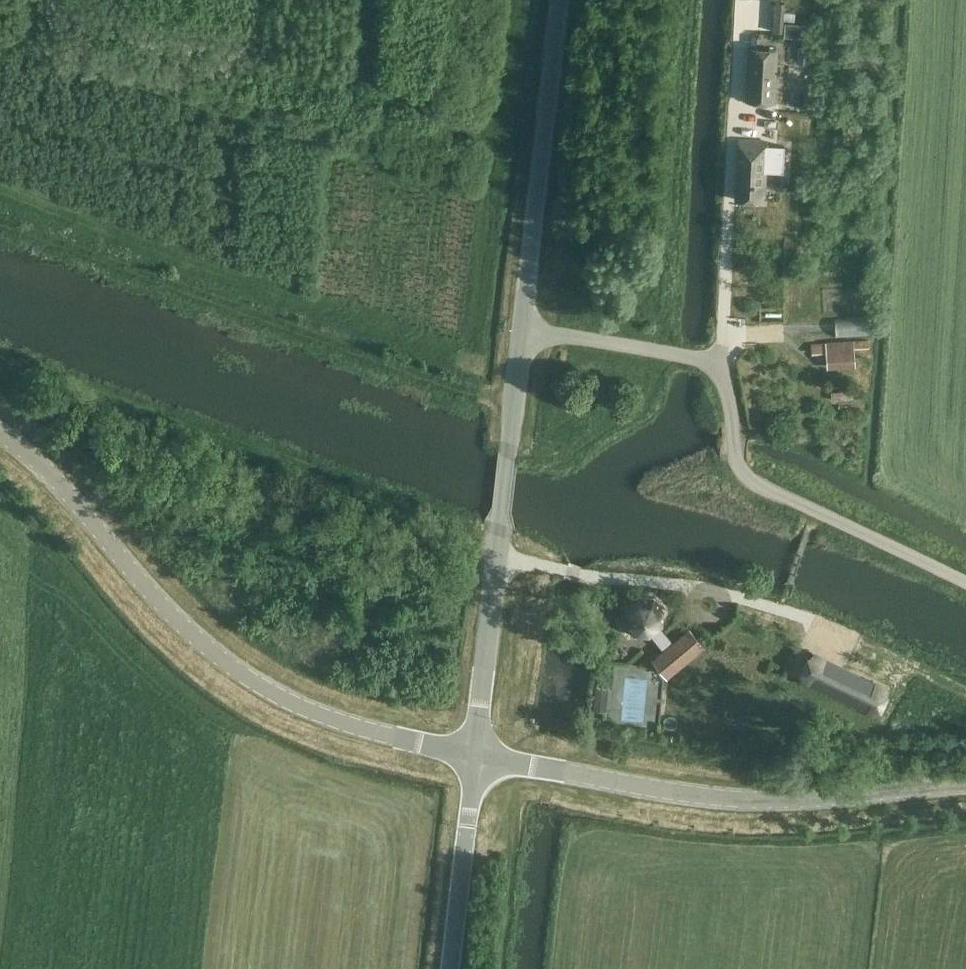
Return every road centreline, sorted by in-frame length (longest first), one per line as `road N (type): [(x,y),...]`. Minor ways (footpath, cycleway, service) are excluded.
road 1 (tertiary): [(0,432),(63,480),(175,616),(262,687),(323,714),(474,757)]
road 2 (track): [(0,186),(412,339),(469,364),(515,404)]
road 3 (track): [(0,216),(515,404)]
road 4 (tertiary): [(965,782),(804,799),(703,795),(474,757)]
road 5 (unclassified): [(474,757),(519,331)]
road 6 (residential): [(721,366),(742,13),(762,0)]
road 7 (unclassified): [(721,366),(742,470),(965,582)]
road 8 (unclassified): [(519,331),(560,0)]
road 9 (unclassified): [(451,968),(474,757)]
road 10 (unclassified): [(721,366),(519,331)]

